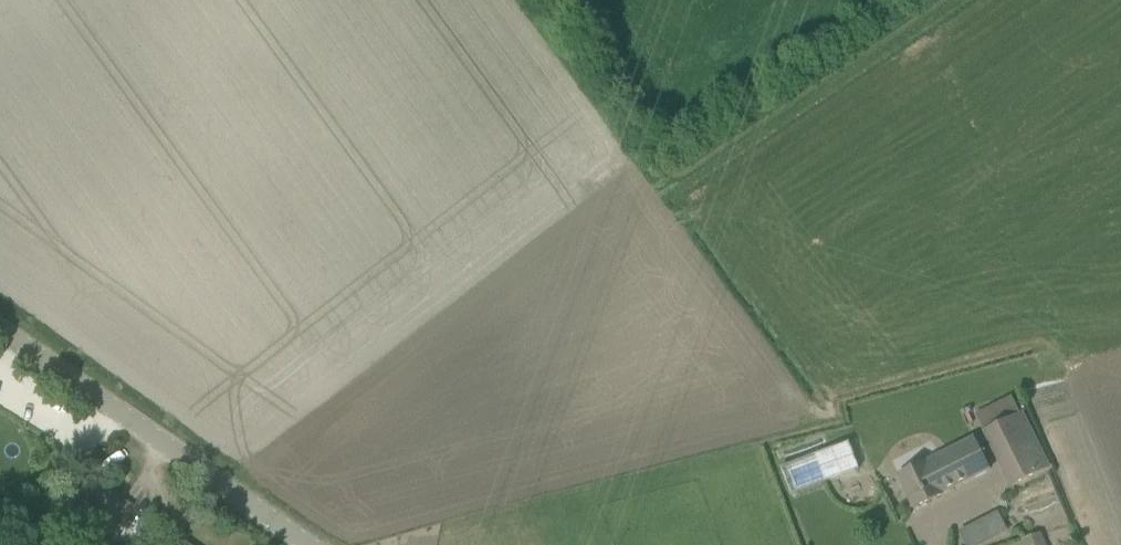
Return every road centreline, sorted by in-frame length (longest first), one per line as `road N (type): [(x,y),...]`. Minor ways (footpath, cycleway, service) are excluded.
road 1 (tertiary): [(313,544),(0,323)]

